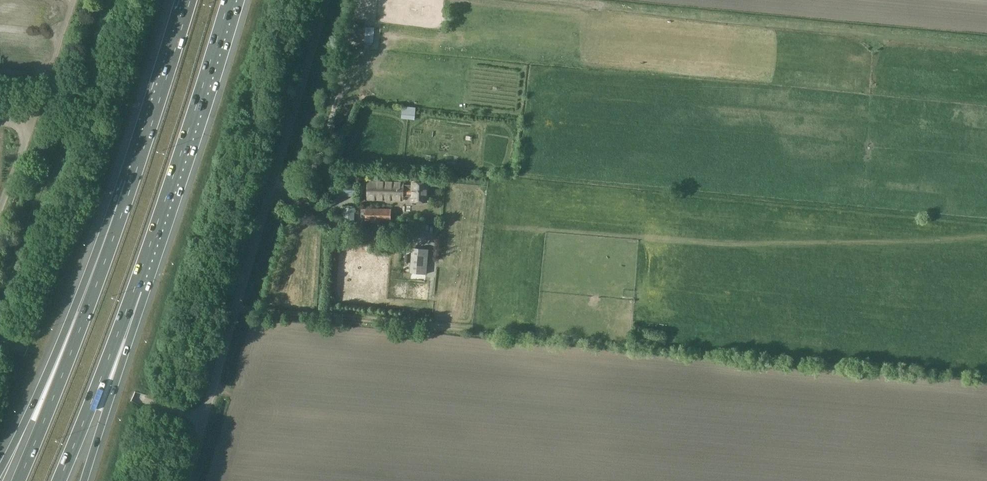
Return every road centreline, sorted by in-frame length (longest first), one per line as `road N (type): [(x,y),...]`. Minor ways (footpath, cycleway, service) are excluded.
road 1 (unclassified): [(186,480),(328,0)]
road 2 (motorway): [(132,187),(20,480)]
road 3 (motorway): [(132,187),(0,471)]
road 4 (motorway): [(137,286),(229,0)]
road 5 (track): [(479,327),(239,308)]
road 6 (motorway): [(61,480),(137,286)]
road 7 (motorway): [(85,480),(137,286)]
road 8 (motorway): [(189,0),(132,187)]

